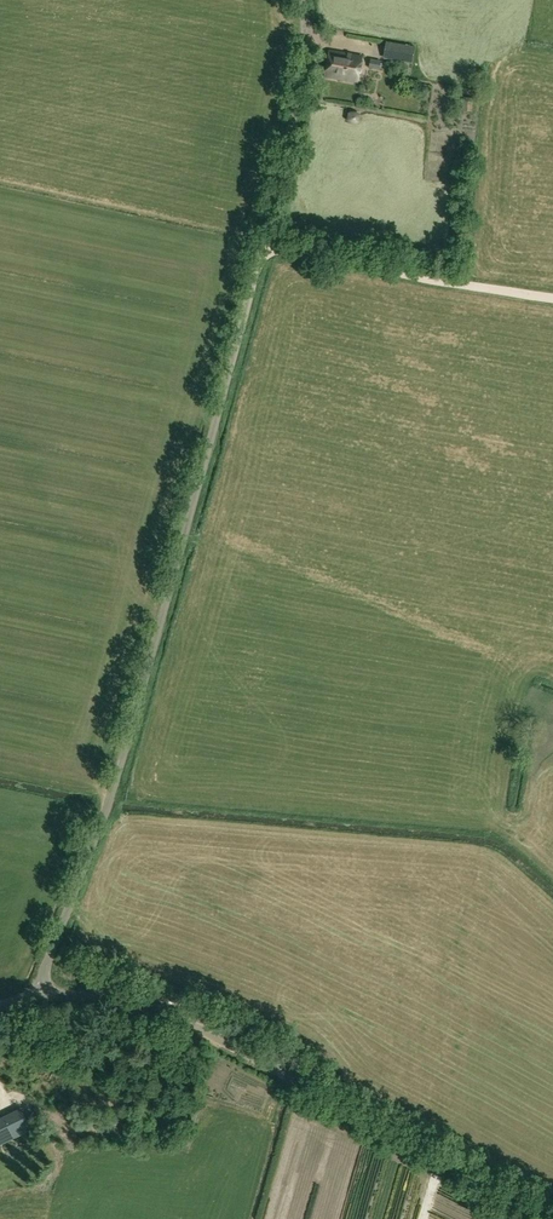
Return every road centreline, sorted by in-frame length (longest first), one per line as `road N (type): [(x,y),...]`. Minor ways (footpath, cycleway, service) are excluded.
road 1 (unclassified): [(41,986),(125,757),(265,245),(305,69),(303,0)]
road 2 (unclassified): [(552,1213),(186,1018),(136,997),(41,986)]
road 3 (track): [(265,245),(552,299)]

